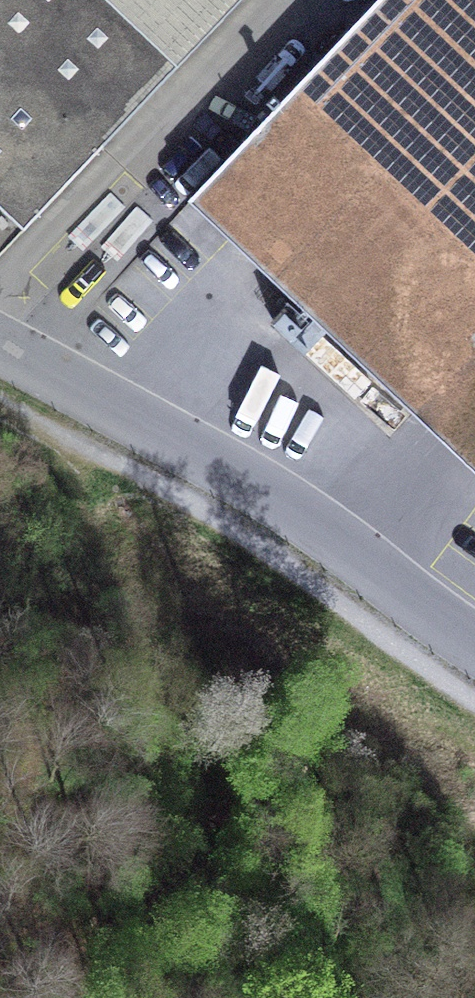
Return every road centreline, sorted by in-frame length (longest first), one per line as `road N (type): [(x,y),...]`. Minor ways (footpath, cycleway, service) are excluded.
road 1 (unclassified): [(0,346),(280,498),(474,644)]
road 2 (track): [(75,439),(68,476),(81,516),(149,614)]

